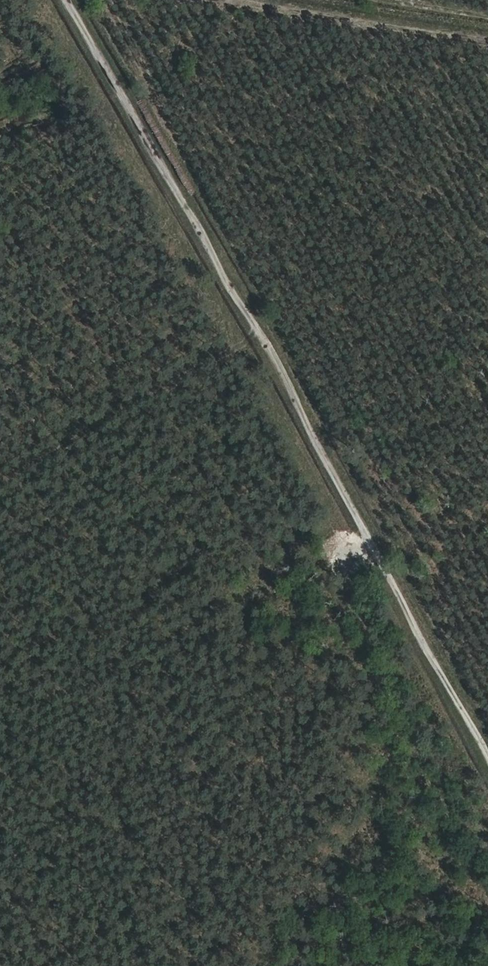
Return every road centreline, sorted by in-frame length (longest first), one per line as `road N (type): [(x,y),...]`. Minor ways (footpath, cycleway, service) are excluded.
road 1 (track): [(487,733),(65,0)]
road 2 (track): [(0,520),(264,345)]

